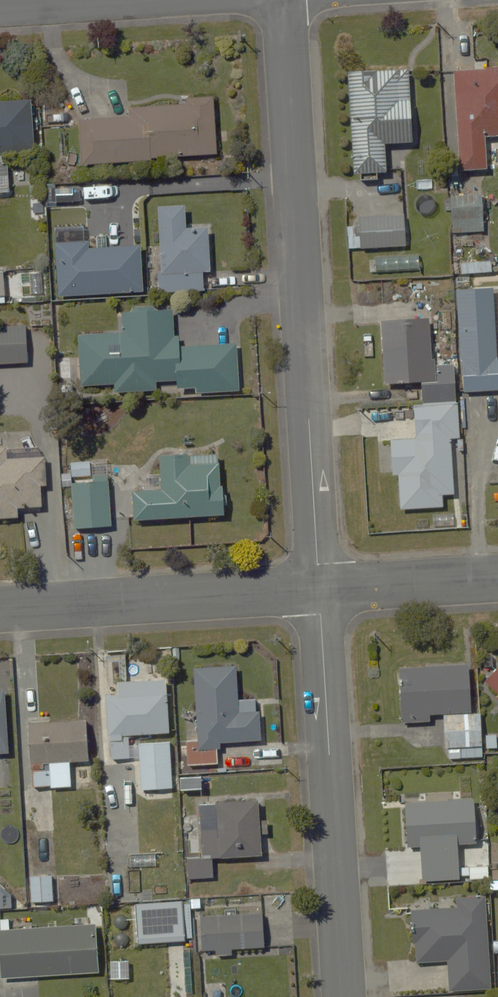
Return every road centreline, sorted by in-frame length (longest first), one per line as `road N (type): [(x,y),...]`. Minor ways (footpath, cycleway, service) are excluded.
road 1 (residential): [(286,0),(319,591)]
road 2 (residential): [(319,591),(344,996)]
road 3 (residential): [(0,610),(319,591)]
road 4 (residential): [(319,591),(497,579)]

